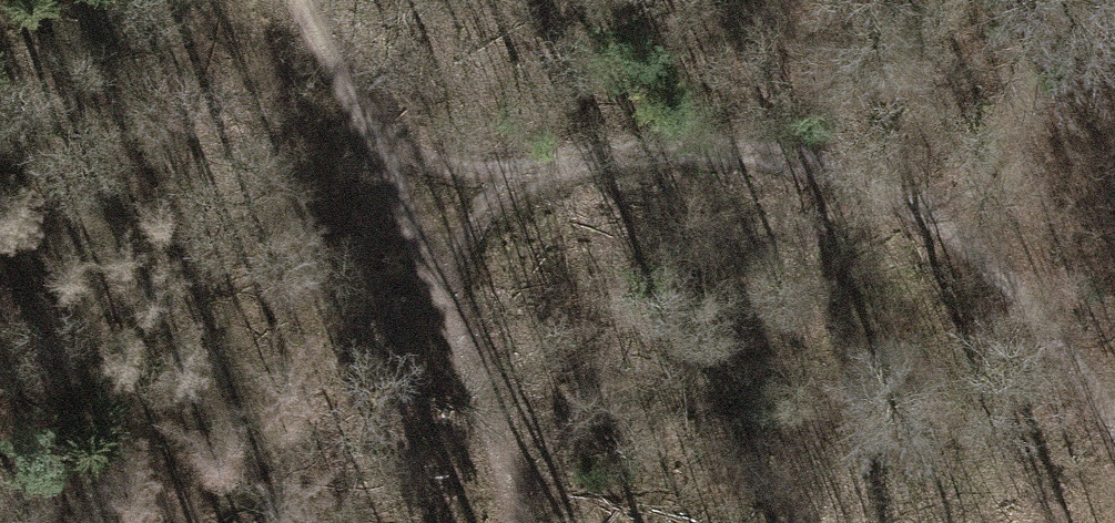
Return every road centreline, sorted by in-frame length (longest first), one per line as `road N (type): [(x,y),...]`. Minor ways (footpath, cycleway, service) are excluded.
road 1 (track): [(401,205),(614,160),(706,161),(790,172),(945,233)]
road 2 (track): [(505,522),(401,205)]
road 3 (track): [(945,233),(1114,440)]
road 4 (track): [(401,205),(303,0)]

